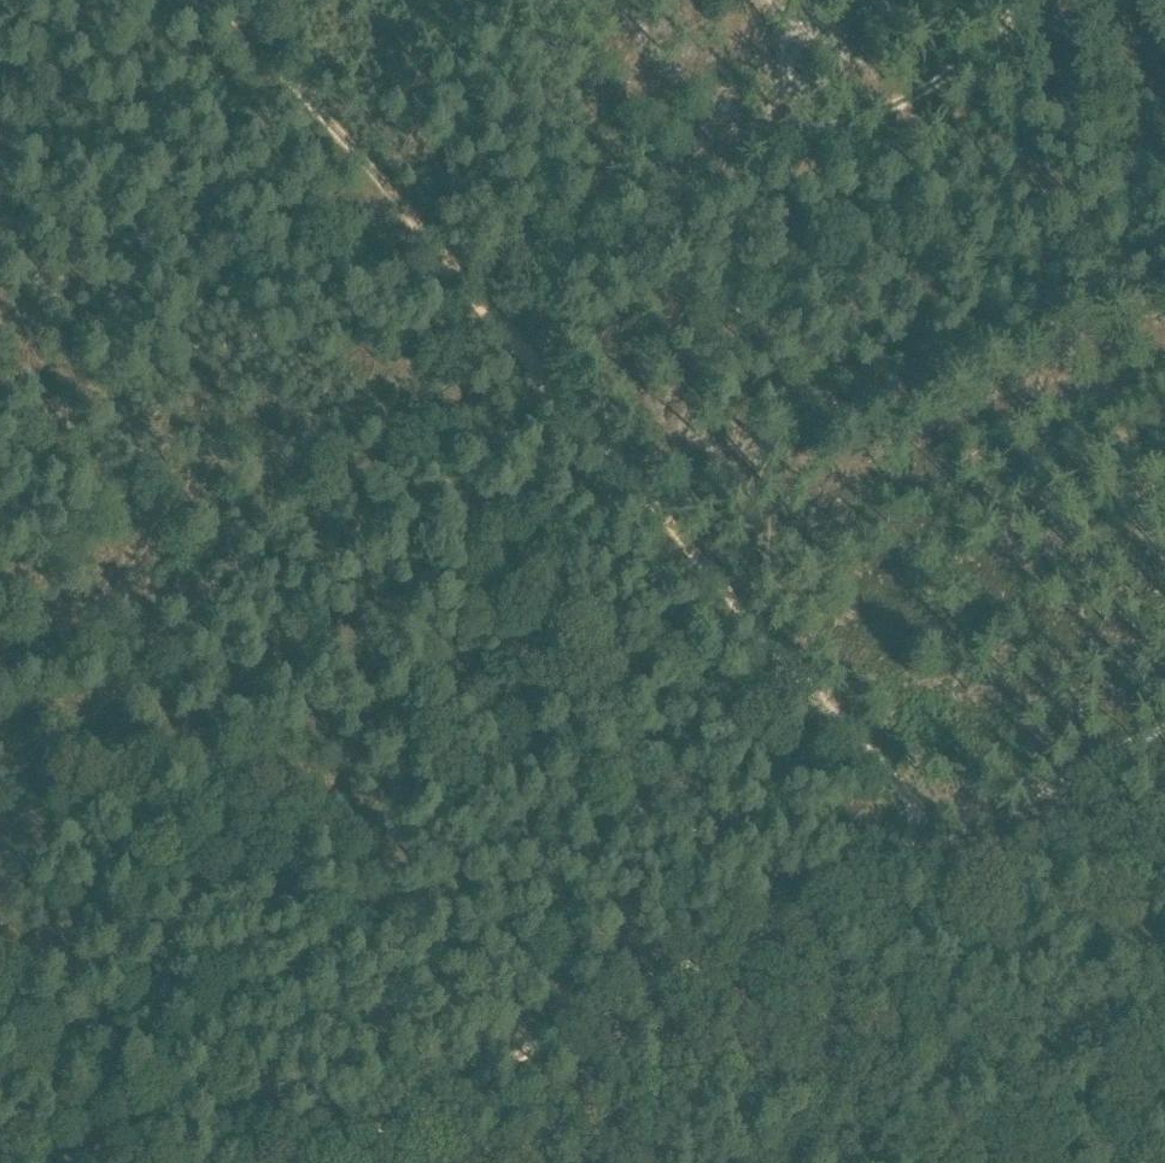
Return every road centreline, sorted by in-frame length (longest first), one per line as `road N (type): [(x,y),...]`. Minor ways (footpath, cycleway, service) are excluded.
road 1 (track): [(222,0),(931,828)]
road 2 (track): [(931,828),(311,1162)]
road 3 (track): [(1164,700),(931,828)]

